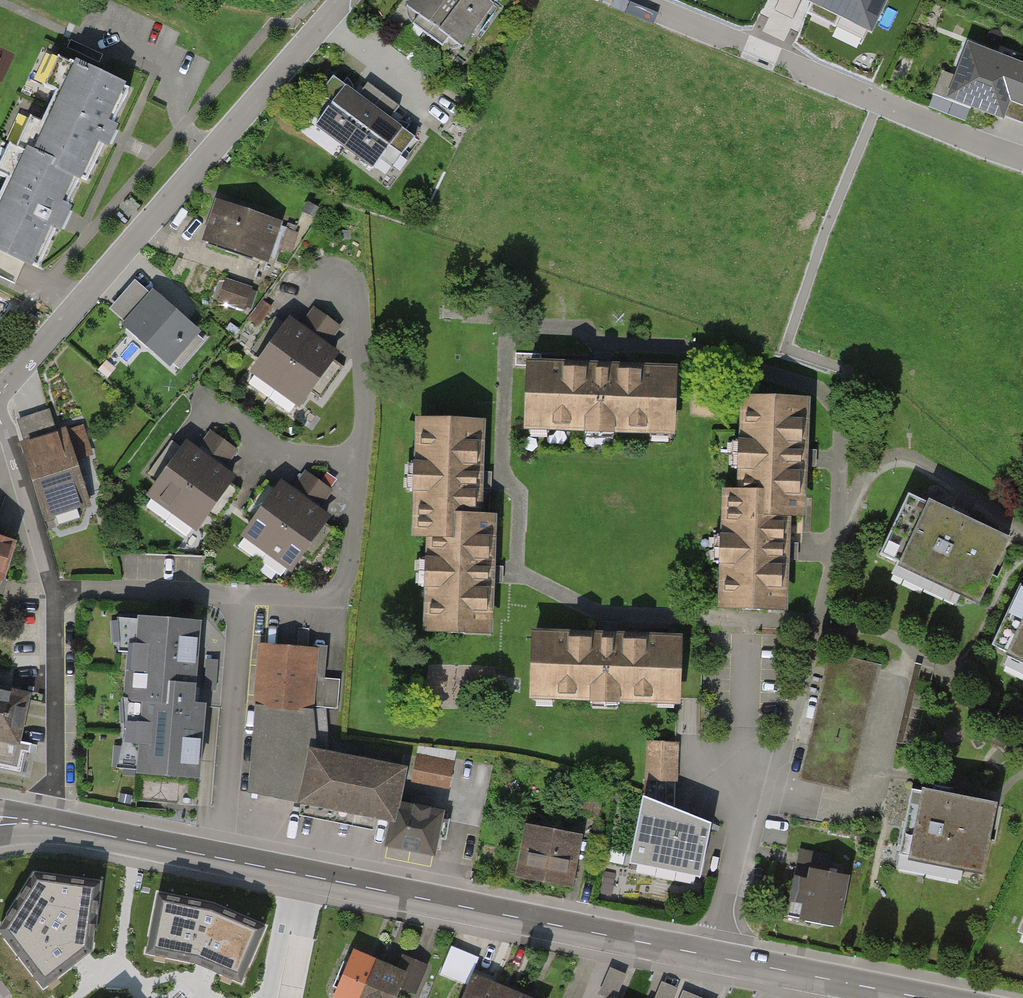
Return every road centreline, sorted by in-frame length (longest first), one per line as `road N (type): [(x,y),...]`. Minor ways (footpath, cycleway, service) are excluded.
road 1 (tertiary): [(710,957),(55,825)]
road 2 (residential): [(0,393),(343,0)]
road 3 (residential): [(630,0),(1022,158)]
road 4 (residential): [(55,825),(55,590),(0,424)]
road 5 (tertiary): [(923,997),(710,957)]
road 6 (residential): [(710,957),(752,782)]

